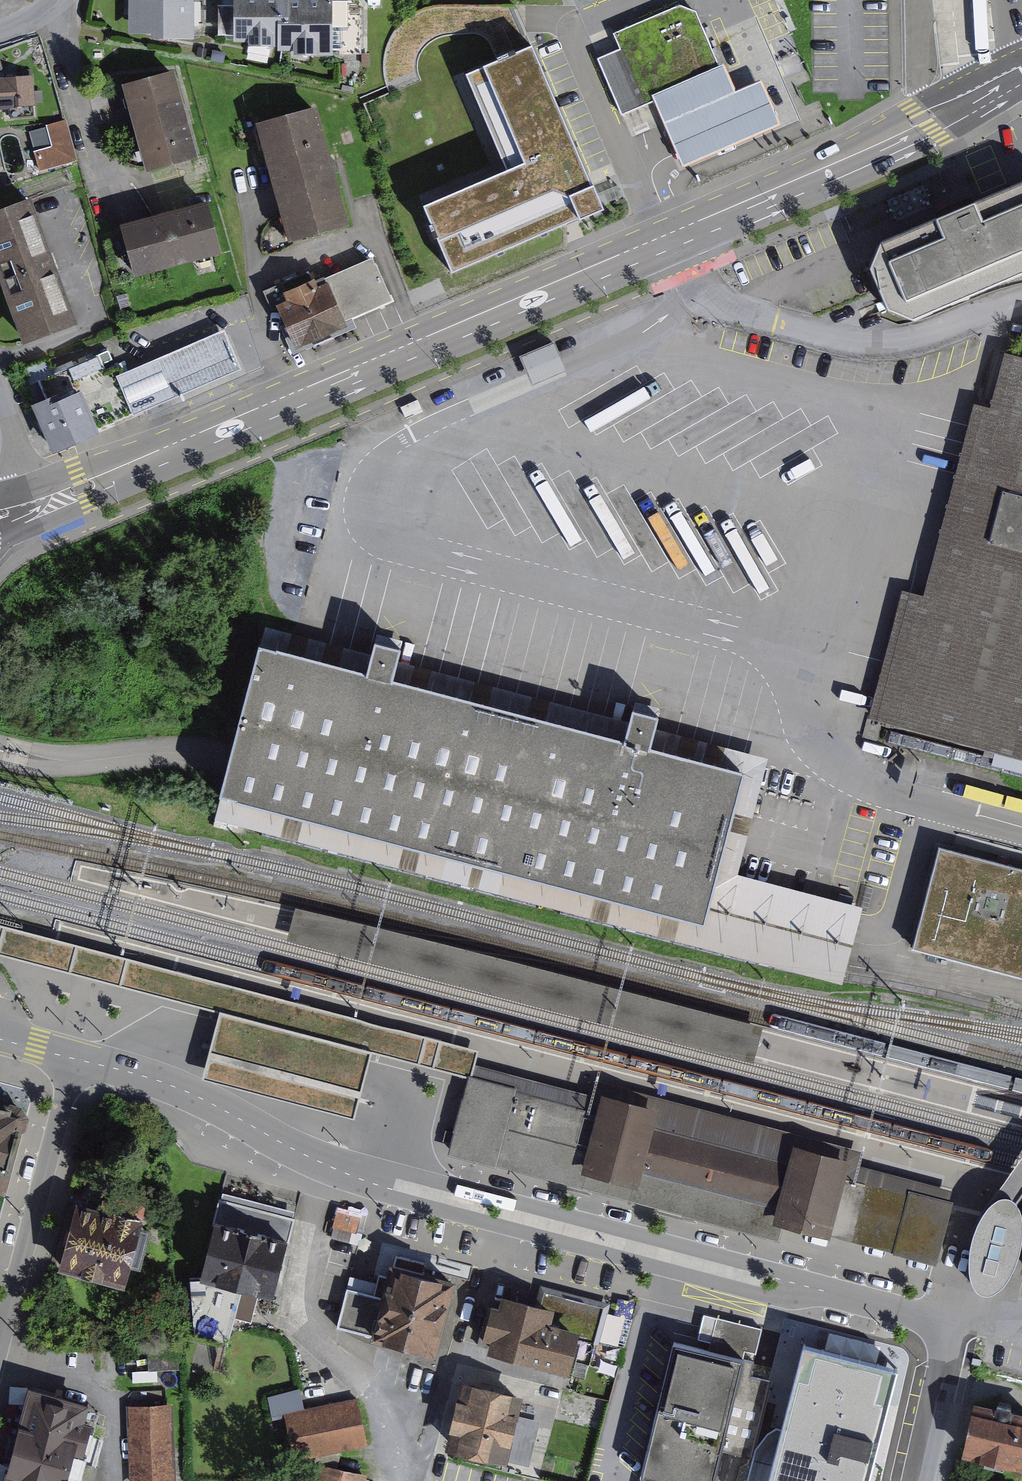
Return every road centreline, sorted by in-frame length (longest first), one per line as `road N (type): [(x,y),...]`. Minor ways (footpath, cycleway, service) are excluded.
road 1 (primary): [(1021,74),(832,164),(43,502)]
road 2 (residential): [(76,1058),(176,1087),(329,1165),(925,1318),(942,1331)]
road 3 (residential): [(76,1058),(0,1357)]
road 4 (residential): [(920,1480),(947,1366),(942,1331)]
road 5 (residential): [(0,390),(43,502)]

